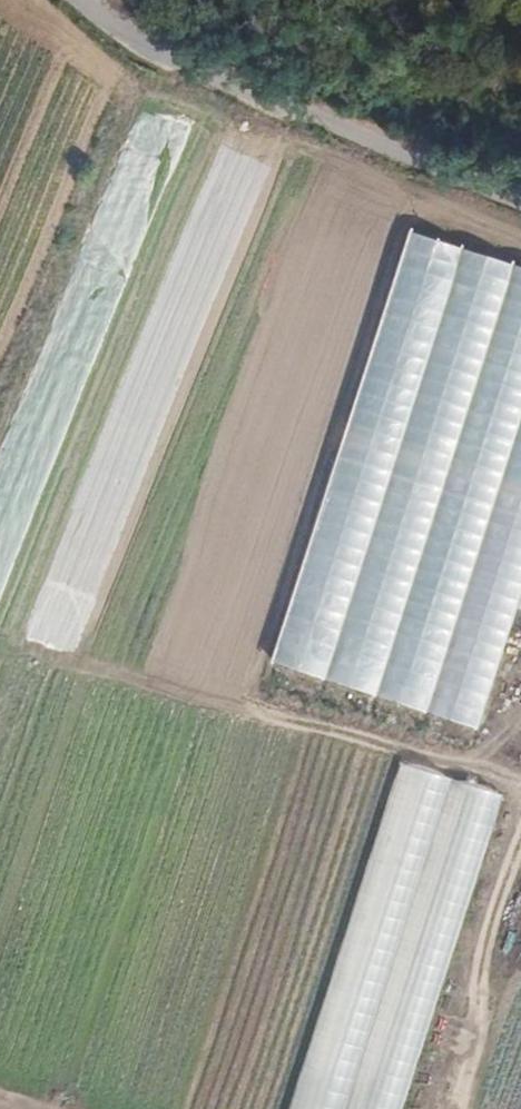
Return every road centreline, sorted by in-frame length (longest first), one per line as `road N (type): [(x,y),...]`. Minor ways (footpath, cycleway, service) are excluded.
road 1 (unclassified): [(520,204),(146,49),(80,0)]
road 2 (track): [(0,413),(121,109)]

